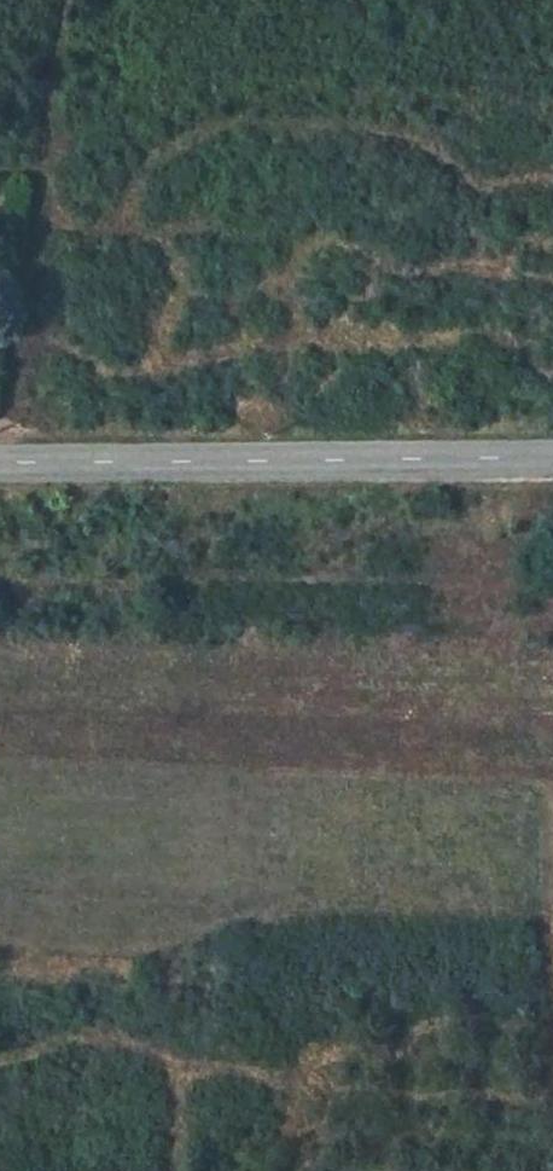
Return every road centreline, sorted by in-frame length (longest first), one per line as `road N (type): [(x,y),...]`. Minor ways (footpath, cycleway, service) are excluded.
road 1 (tertiary): [(0,460),(552,457)]

